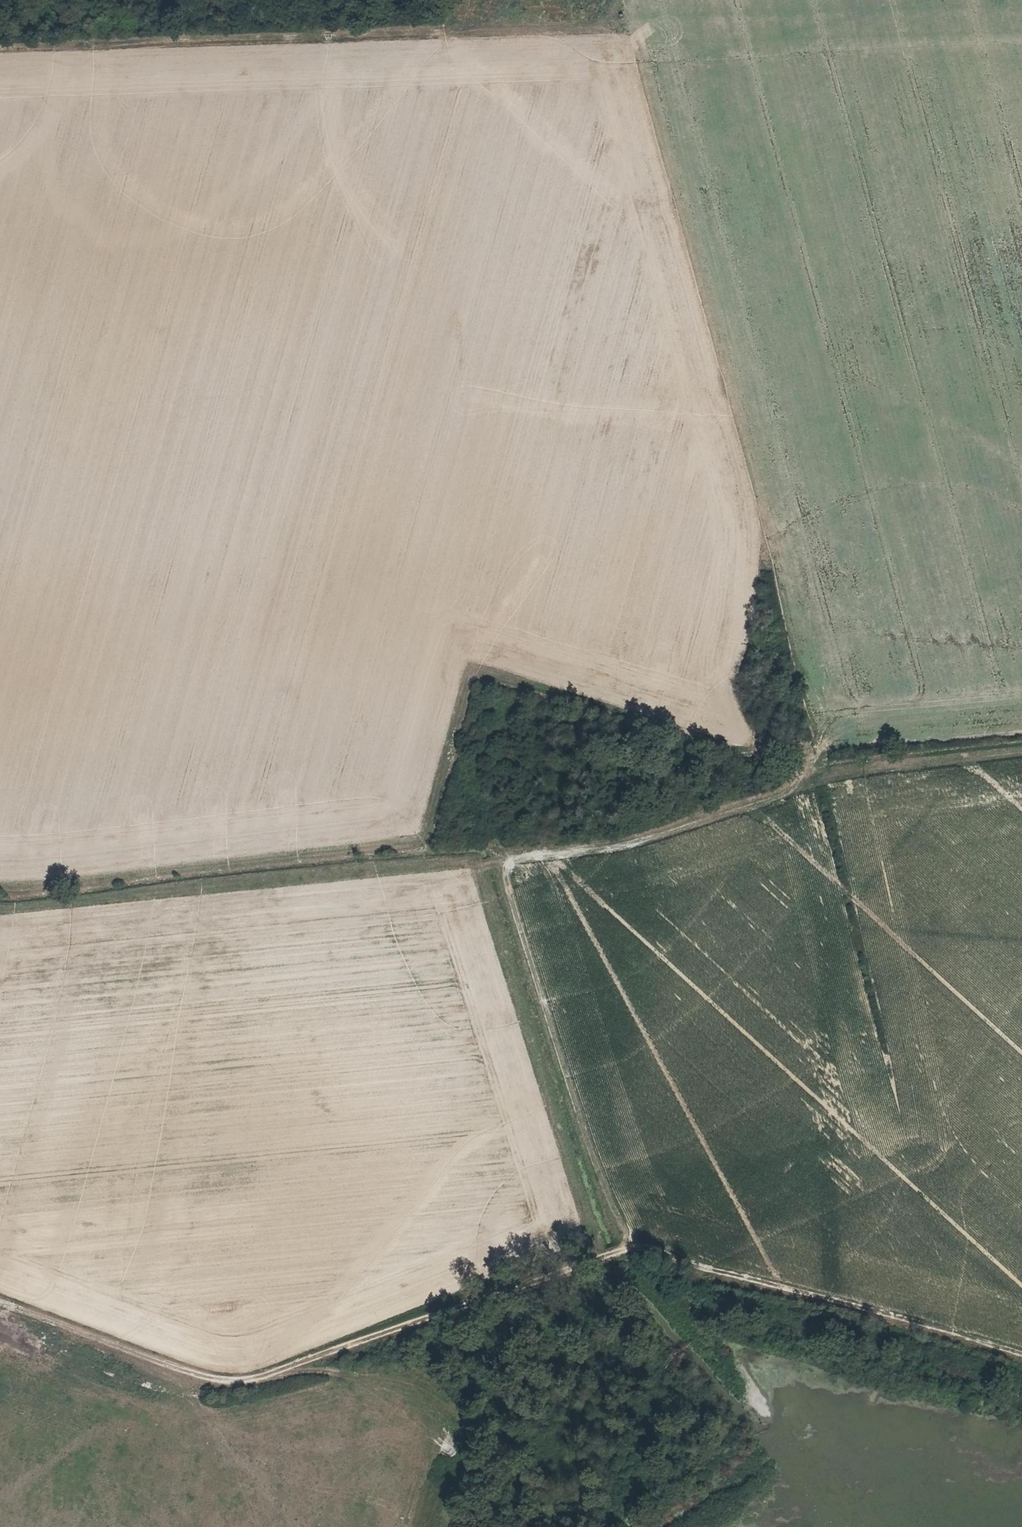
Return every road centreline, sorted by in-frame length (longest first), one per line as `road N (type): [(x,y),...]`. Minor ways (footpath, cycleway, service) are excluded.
road 1 (track): [(0,1305),(216,1385),(243,1384),(616,1250),(648,1249),(718,1277),(1021,1357)]
road 2 (track): [(0,51),(521,32)]

